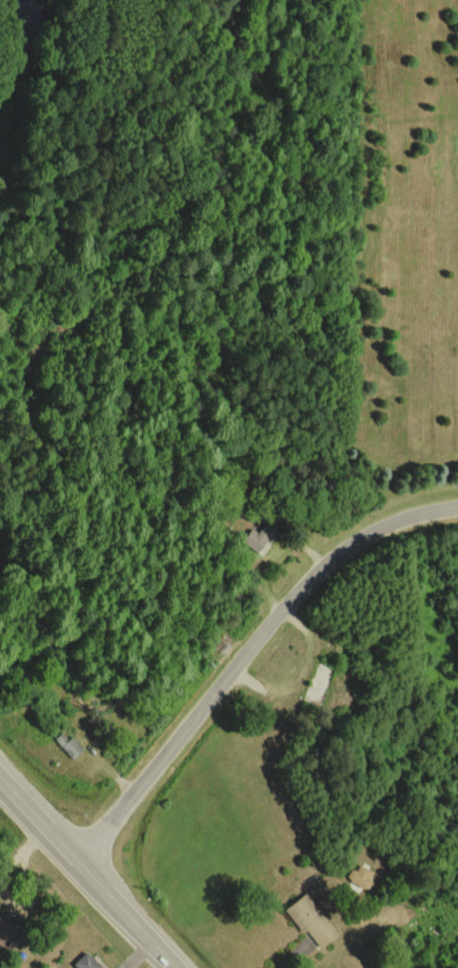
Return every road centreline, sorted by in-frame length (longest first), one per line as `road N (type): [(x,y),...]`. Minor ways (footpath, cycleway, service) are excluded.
road 1 (residential): [(80,859),(320,567),(384,517),(457,503)]
road 2 (secondary): [(175,967),(0,773)]

